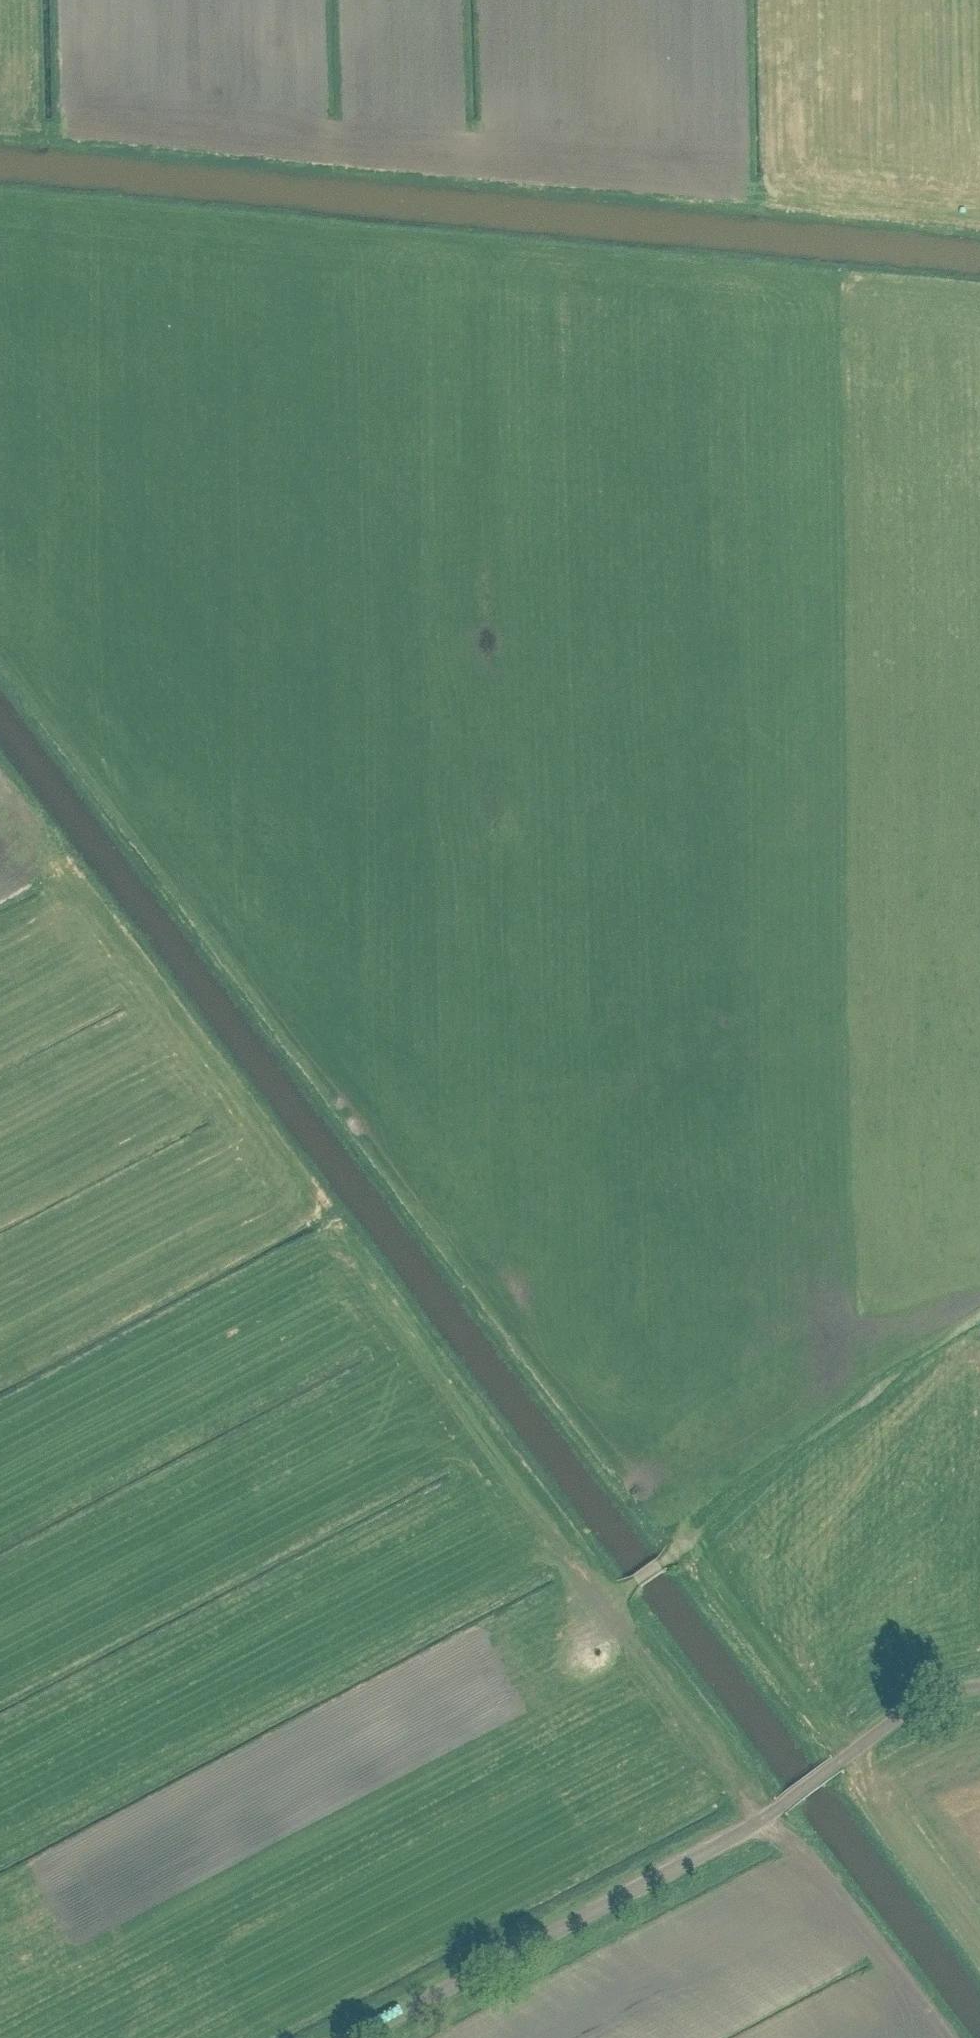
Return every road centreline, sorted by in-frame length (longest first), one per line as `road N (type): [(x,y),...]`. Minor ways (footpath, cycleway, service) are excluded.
road 1 (unclassified): [(332,2037),(767,1806),(896,1711),(963,1684),(979,1685)]

